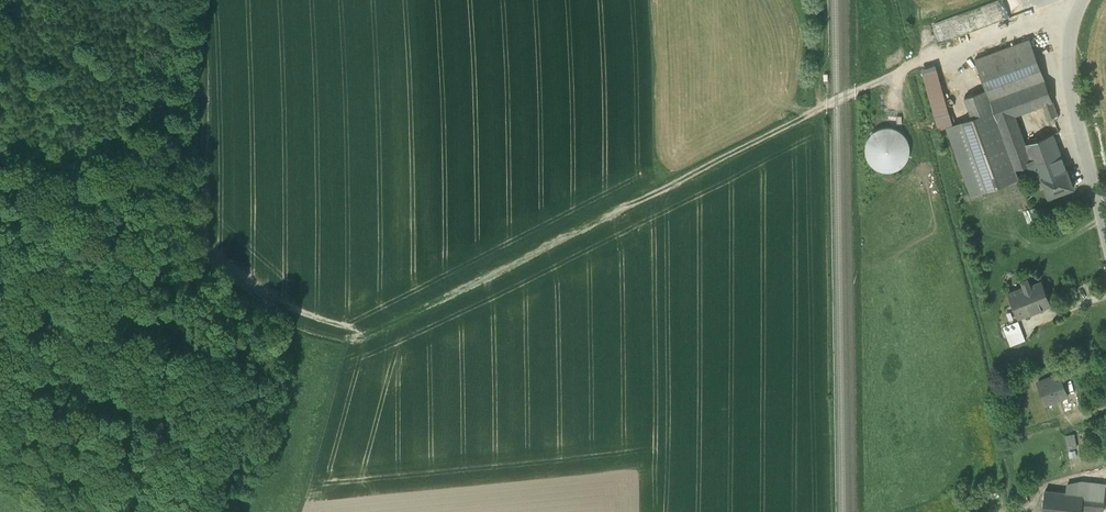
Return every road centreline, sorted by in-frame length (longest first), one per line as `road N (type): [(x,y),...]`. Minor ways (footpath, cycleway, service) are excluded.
road 1 (track): [(1080,4),(846,96),(342,347)]
road 2 (residential): [(1105,236),(1071,84),(1070,37),(1083,0)]

